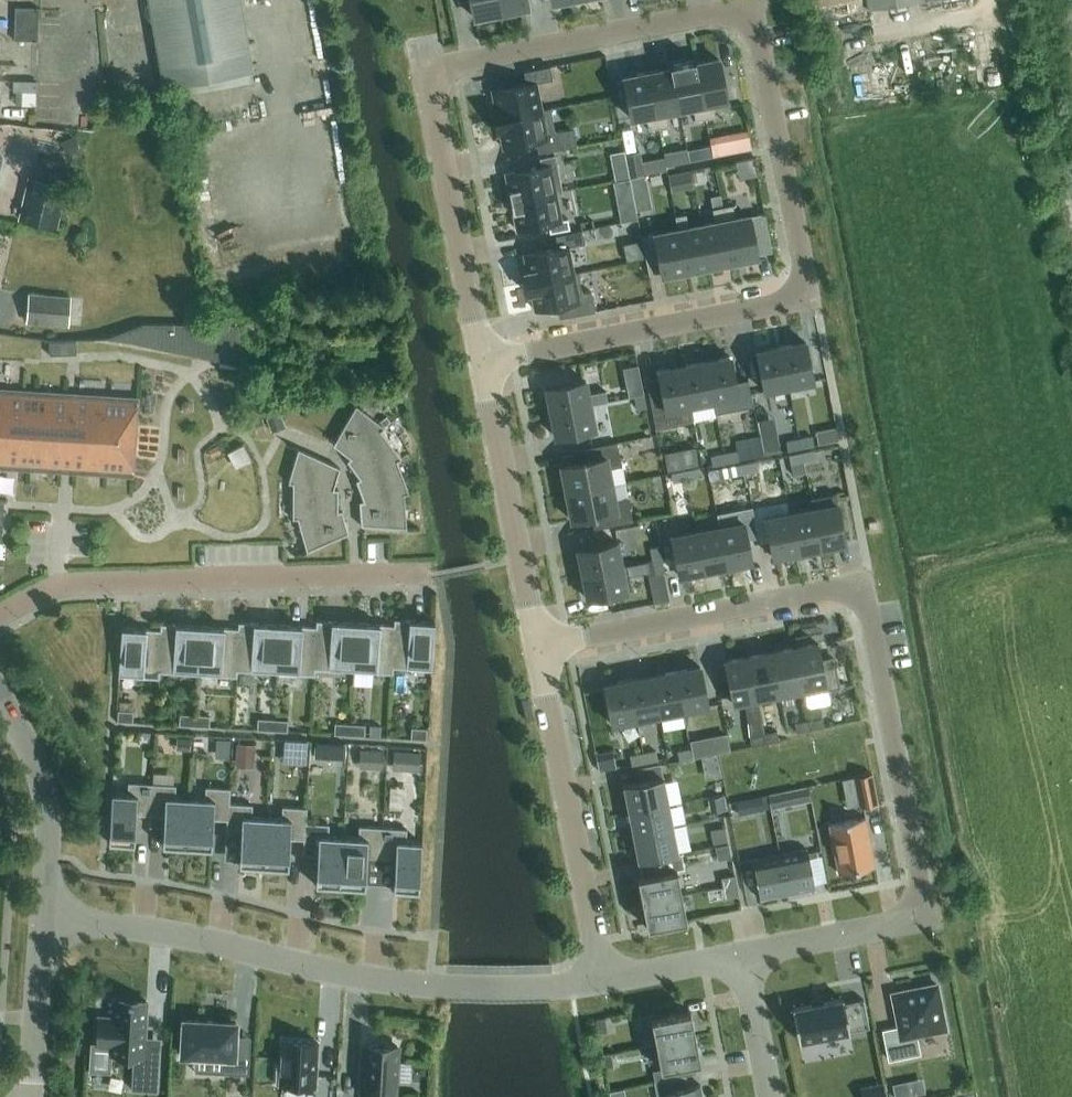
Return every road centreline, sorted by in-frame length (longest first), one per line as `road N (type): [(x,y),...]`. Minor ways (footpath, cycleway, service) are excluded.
road 1 (residential): [(426,74),(749,13),(806,300),(482,366)]
road 2 (residential): [(536,650),(859,586),(925,918)]
road 3 (residential): [(41,918),(201,941),(368,984),(600,983)]
road 4 (residential): [(0,615),(55,586),(422,574)]
road 5 (residential): [(600,983),(536,650)]
road 6 (residential): [(482,366),(426,74)]
road 7 (residential): [(536,650),(482,366)]
road 8 (tertiary): [(41,918),(46,807),(0,698)]
road 9 (residential): [(742,958),(925,918)]
road 10 (tertiary): [(26,1096),(41,918)]
road 11 (residential): [(600,983),(742,958)]
road 12 (residential): [(742,958),(769,1096)]

